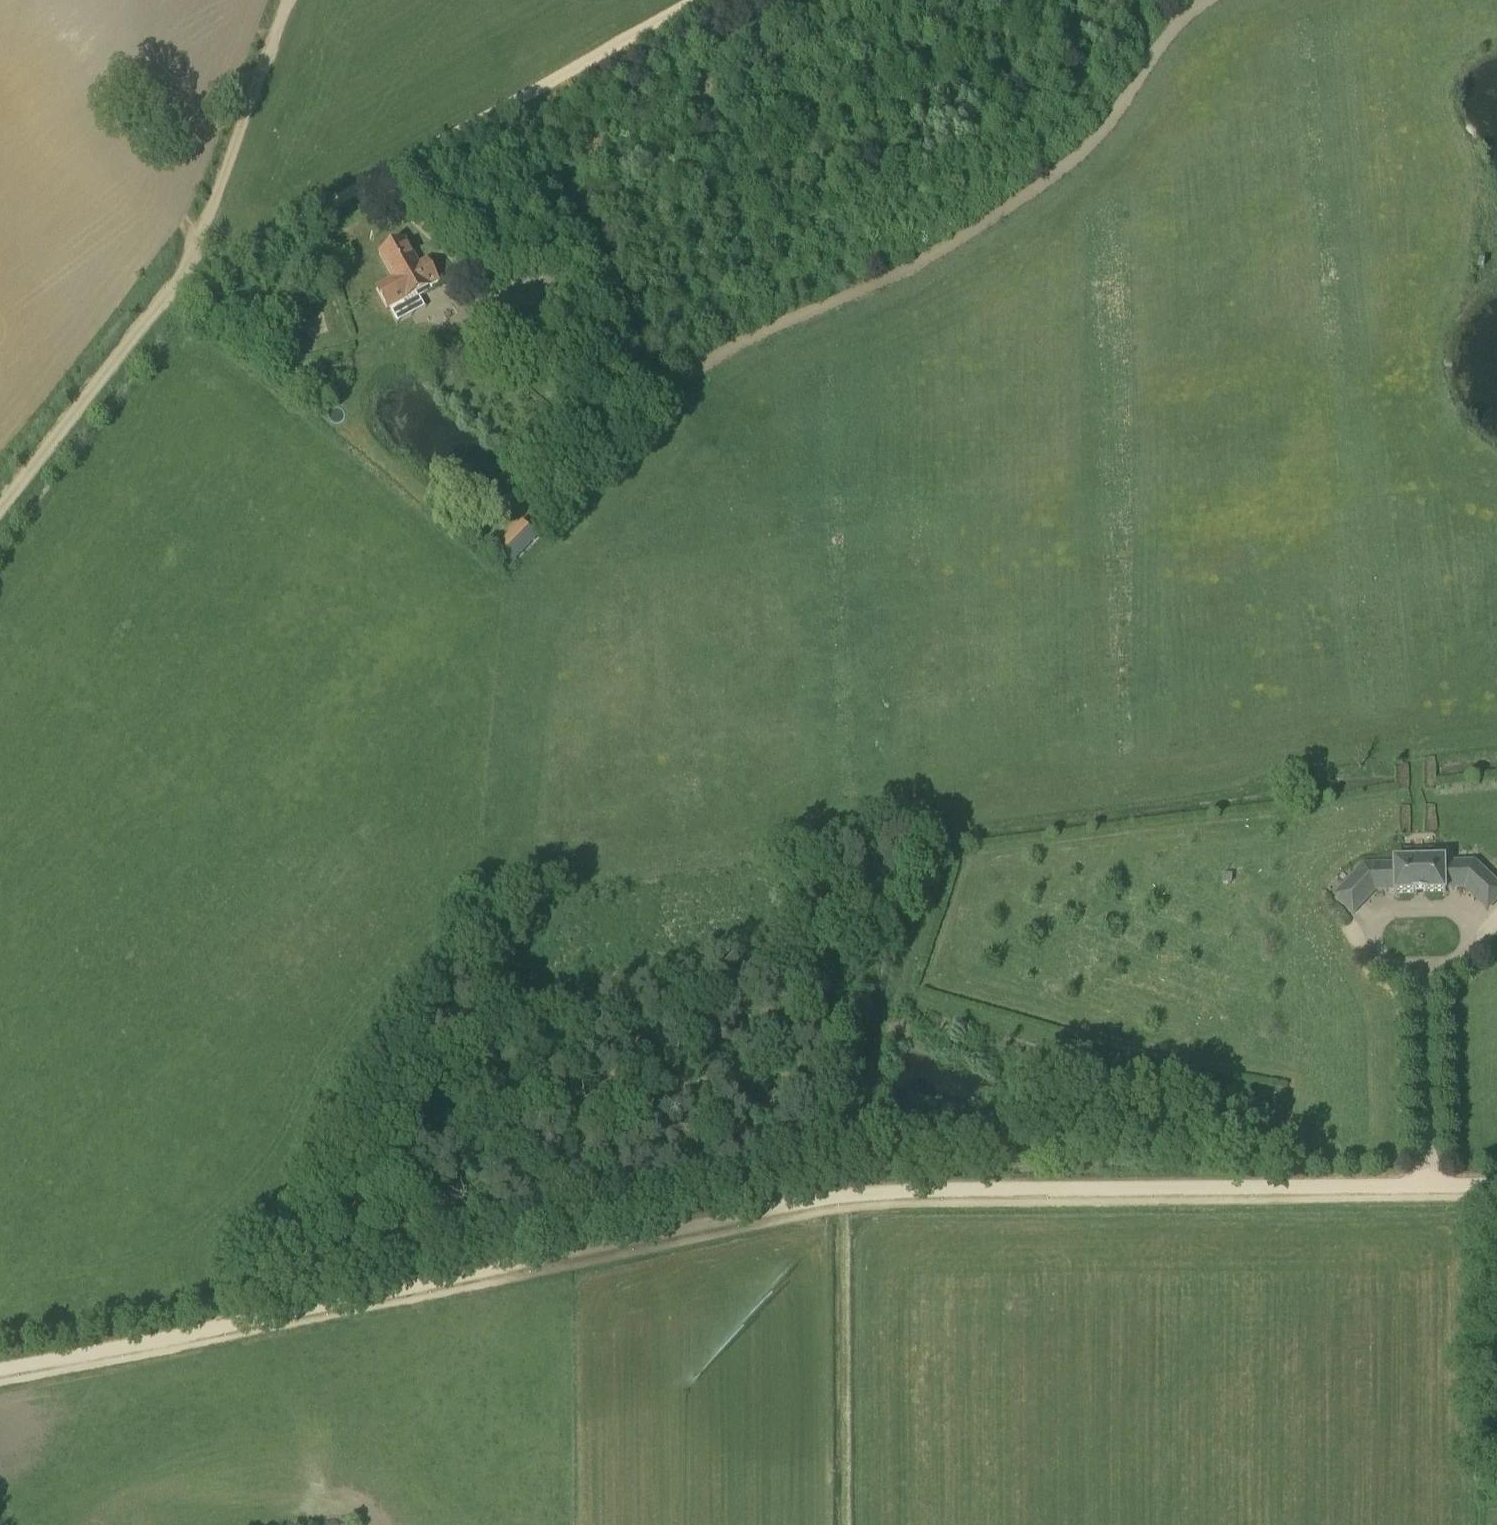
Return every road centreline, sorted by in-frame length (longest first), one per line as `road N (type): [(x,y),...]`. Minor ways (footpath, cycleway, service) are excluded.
road 1 (track): [(1496,1187),(852,1198),(0,1373)]
road 2 (unclassified): [(0,523),(182,293),(289,0)]
road 3 (track): [(709,0),(182,293)]

